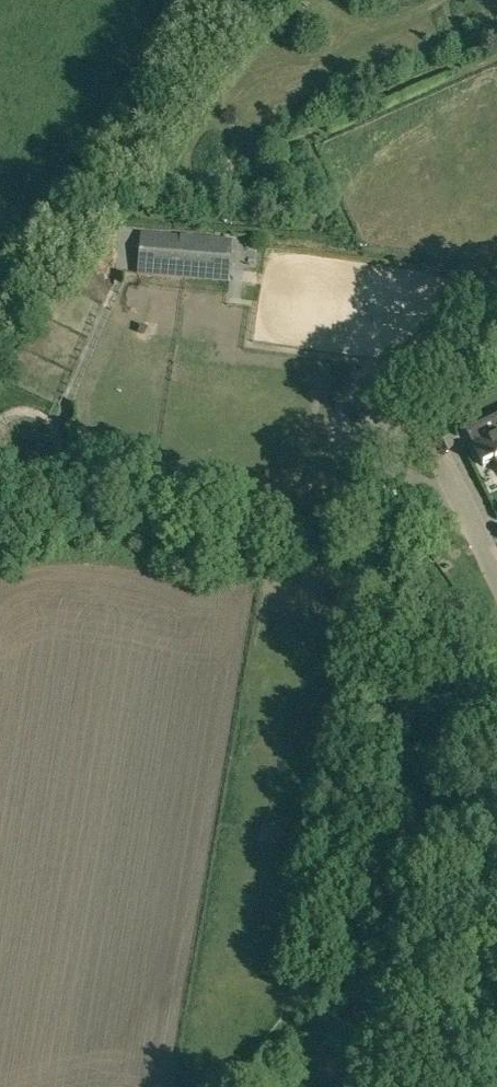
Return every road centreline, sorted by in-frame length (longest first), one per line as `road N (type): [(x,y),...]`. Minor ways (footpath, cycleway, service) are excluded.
road 1 (residential): [(496,568),(444,443)]

